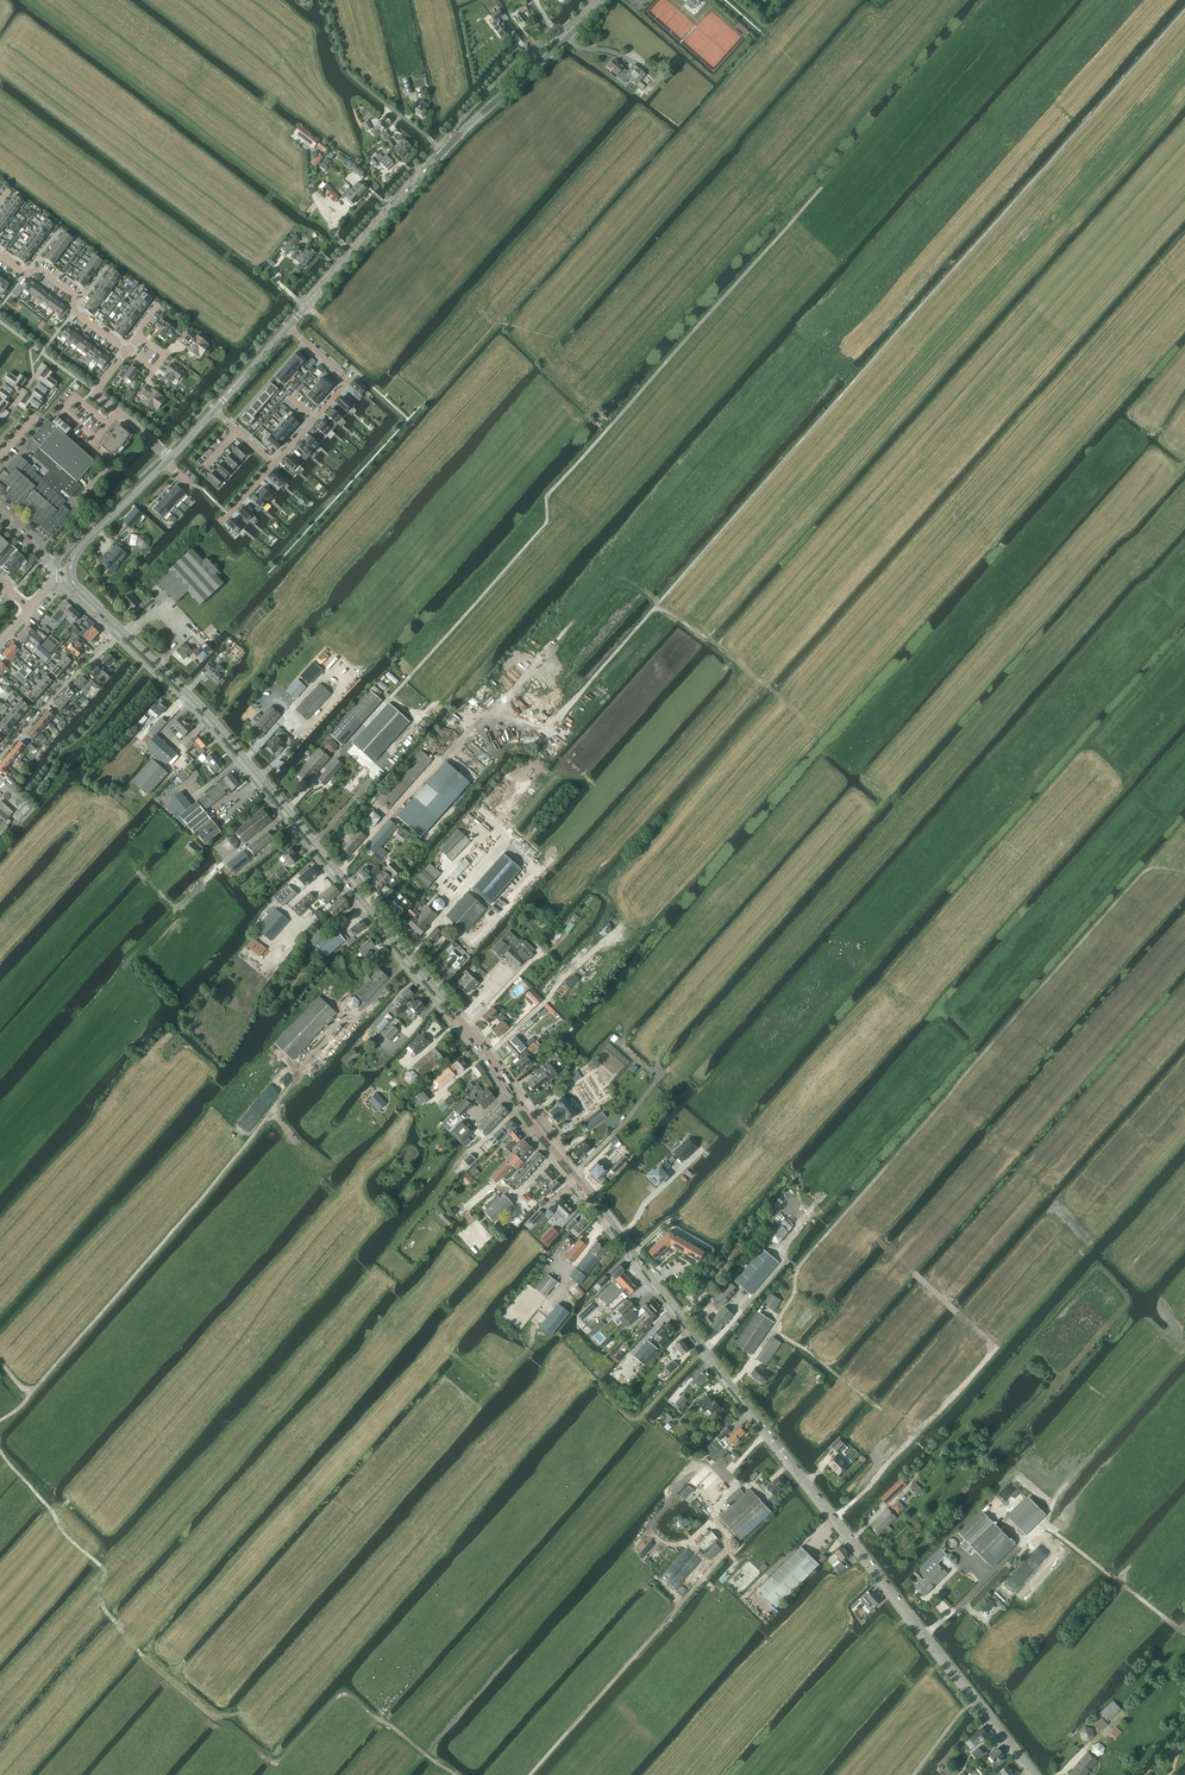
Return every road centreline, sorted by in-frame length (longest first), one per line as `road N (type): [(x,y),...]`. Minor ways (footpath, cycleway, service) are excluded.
road 1 (tertiary): [(1038,1774),(729,1384),(483,1048),(204,710),(120,630)]
road 2 (track): [(655,607),(1184,9)]
road 3 (track): [(383,705),(546,525),(548,494),(821,188)]
road 4 (track): [(454,1774),(350,1695),(335,1699),(277,1765),(217,1729),(105,1612),(102,1567),(67,1537),(0,1451)]
road 5 (track): [(1184,873),(1142,874),(799,1266),(783,1313)]
road 6 (track): [(0,1420),(273,1111),(294,1138)]
road 7 (track): [(717,644),(655,607),(548,733),(534,774),(456,861)]
road 8 (track): [(701,1581),(726,1552),(711,1524),(689,1545),(664,1543),(649,1530),(701,1462),(727,1475),(767,1431)]
road 9 (track): [(1028,1313),(834,1518)]
road 10 (track): [(530,1774),(701,1581),(719,1592)]
road 11 (tertiary): [(288,327),(444,151)]
road 12 (track): [(1182,1631),(1042,1524),(1011,1553)]
road 13 (unclassified): [(444,151),(345,69),(323,0)]
road 14 (track): [(633,1252),(682,1215),(750,1144),(751,1133),(731,1115)]
road 15 (residential): [(274,464),(348,380),(288,327)]
road 16 (residential): [(120,630),(0,757)]
road 17 (residential): [(127,351),(74,311),(72,293),(0,256)]
road 18 (tertiary): [(444,151),(563,40)]
road 19 (tertiary): [(71,575),(74,557),(170,458)]
road 20 (residential): [(170,458),(95,393),(127,351)]
road 21 (track): [(881,1409),(773,1330)]
road 22 (track): [(273,1111),(340,1022),(359,1012)]

